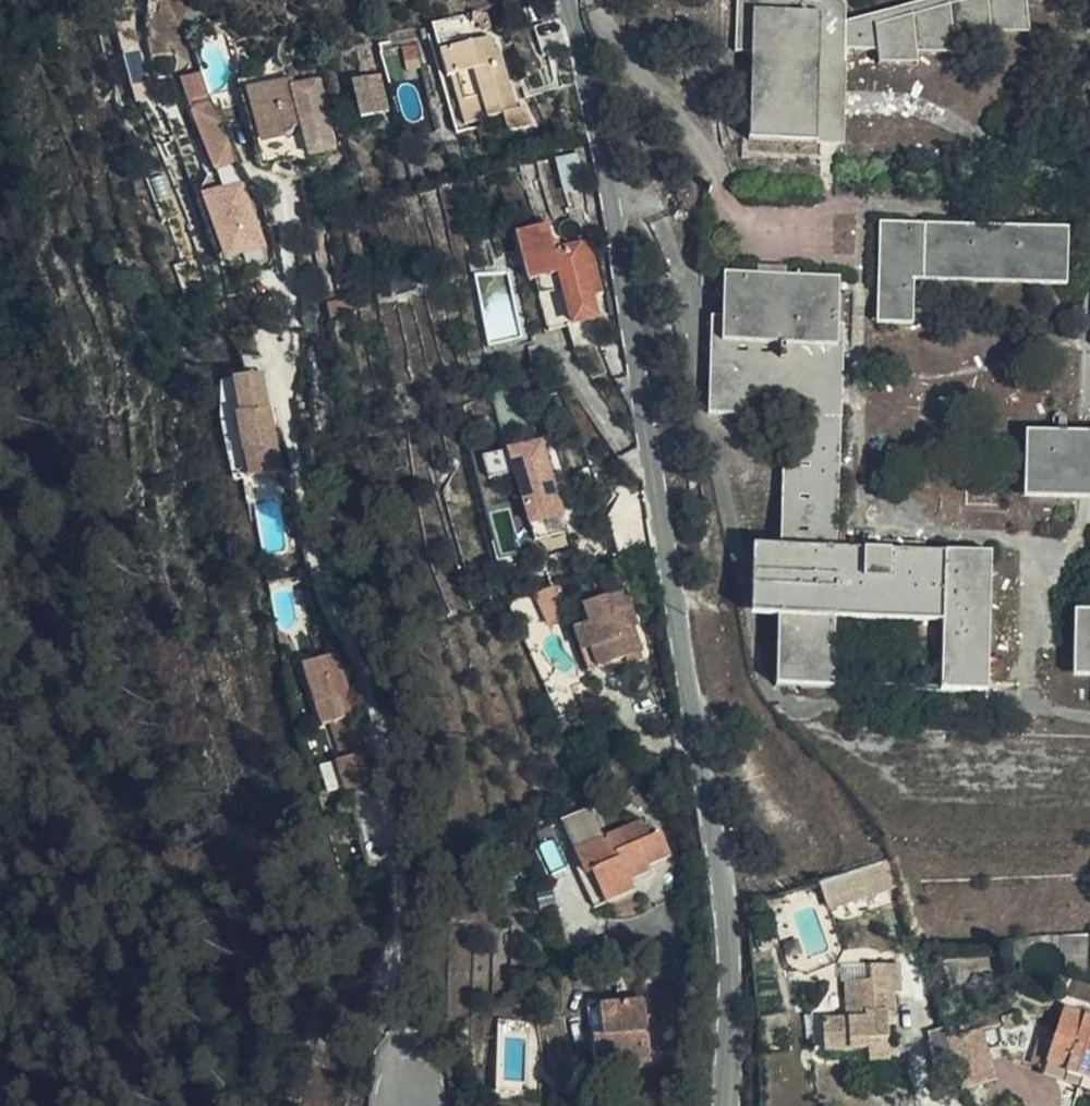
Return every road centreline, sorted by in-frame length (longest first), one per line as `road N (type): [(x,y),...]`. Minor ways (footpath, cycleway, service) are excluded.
road 1 (tertiary): [(571,0),(639,336),(724,884),(733,1008),(725,1105)]

